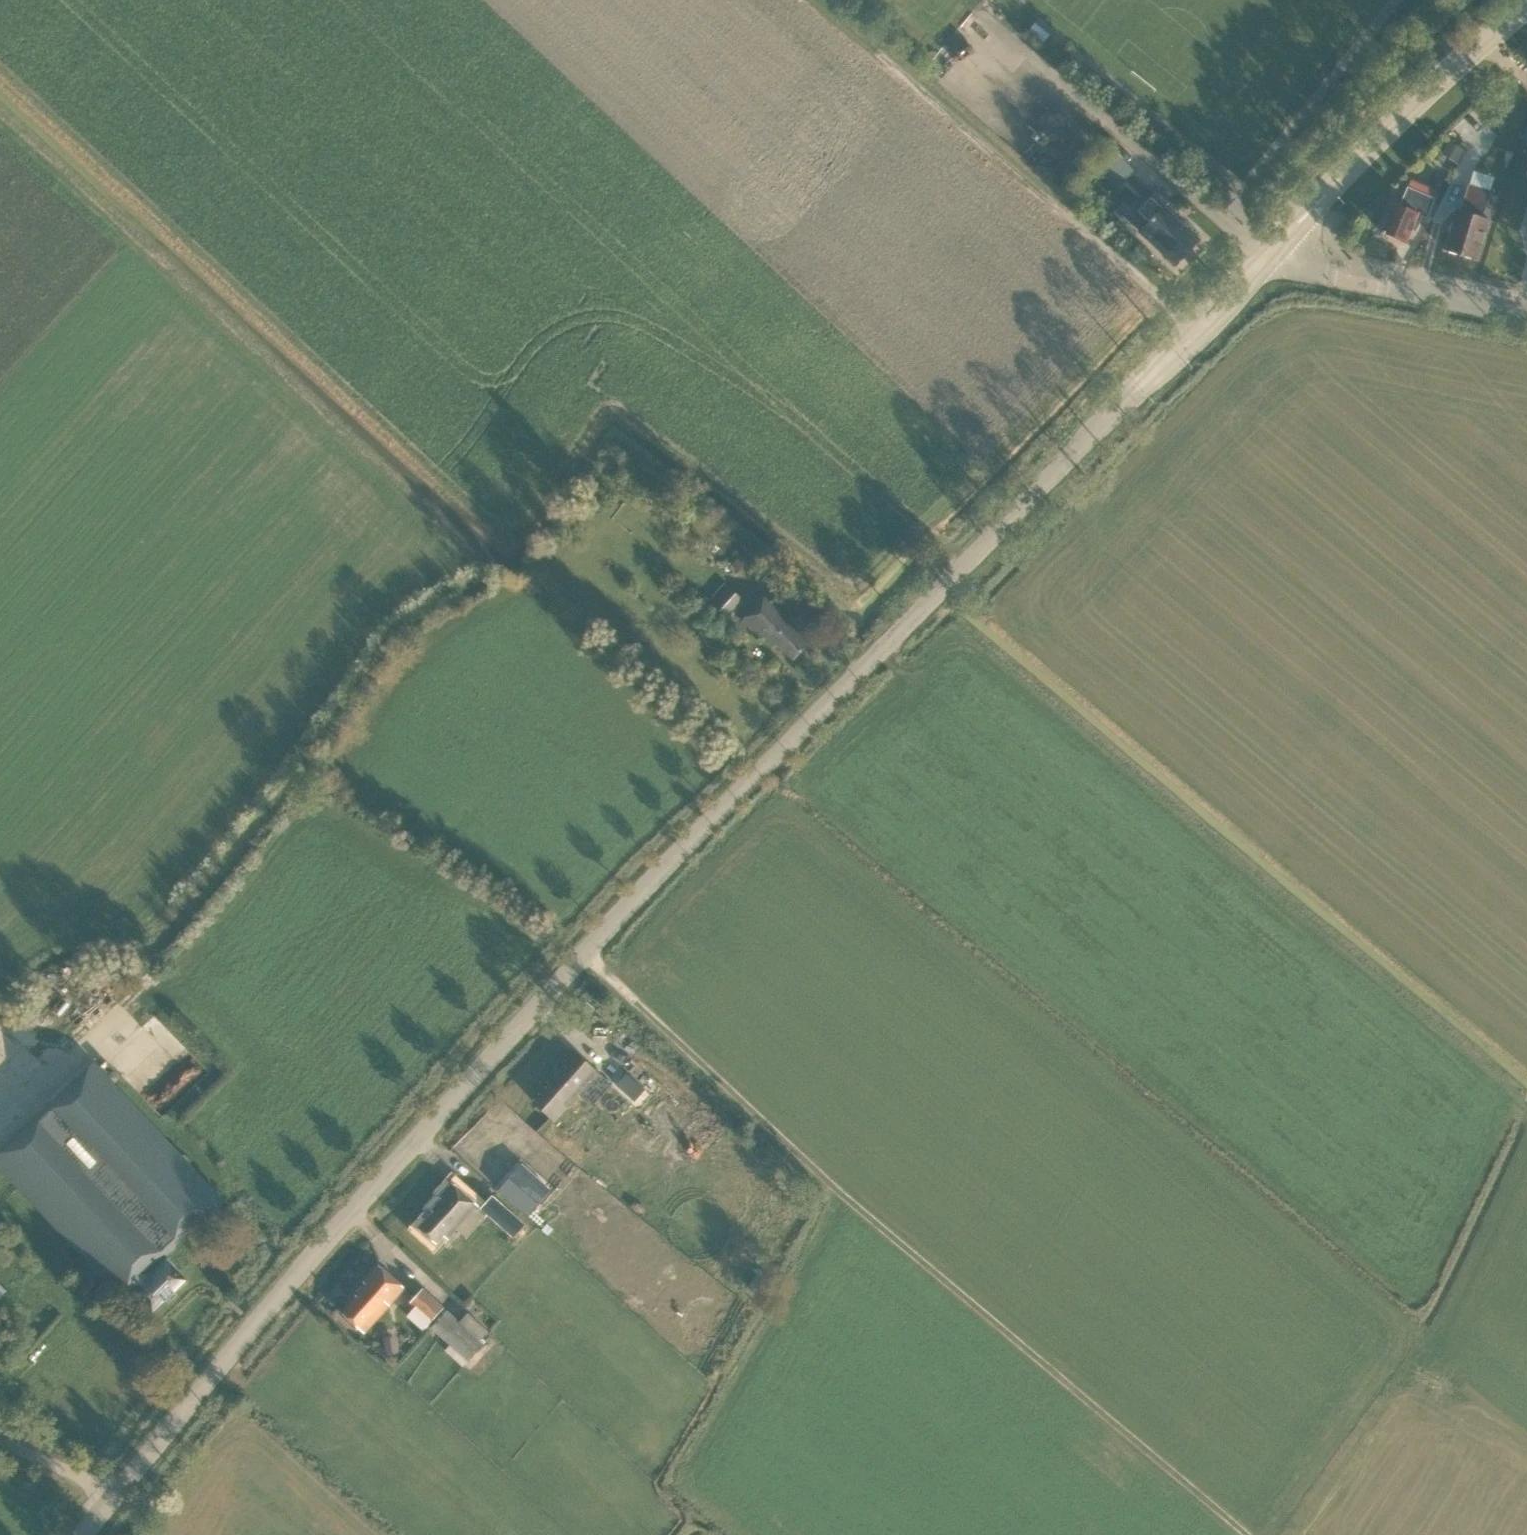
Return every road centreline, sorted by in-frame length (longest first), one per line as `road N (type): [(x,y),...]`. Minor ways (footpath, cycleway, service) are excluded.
road 1 (tertiary): [(83,1534),(372,1180),(649,880),(1197,331),(1270,245)]
road 2 (track): [(582,952),(839,1191),(1248,1534)]
road 3 (track): [(1197,331),(883,58)]
road 4 (tertiary): [(1270,245),(1466,57),(1526,10)]
road 5 (unclassified): [(1270,245),(1312,272),(1526,318)]

